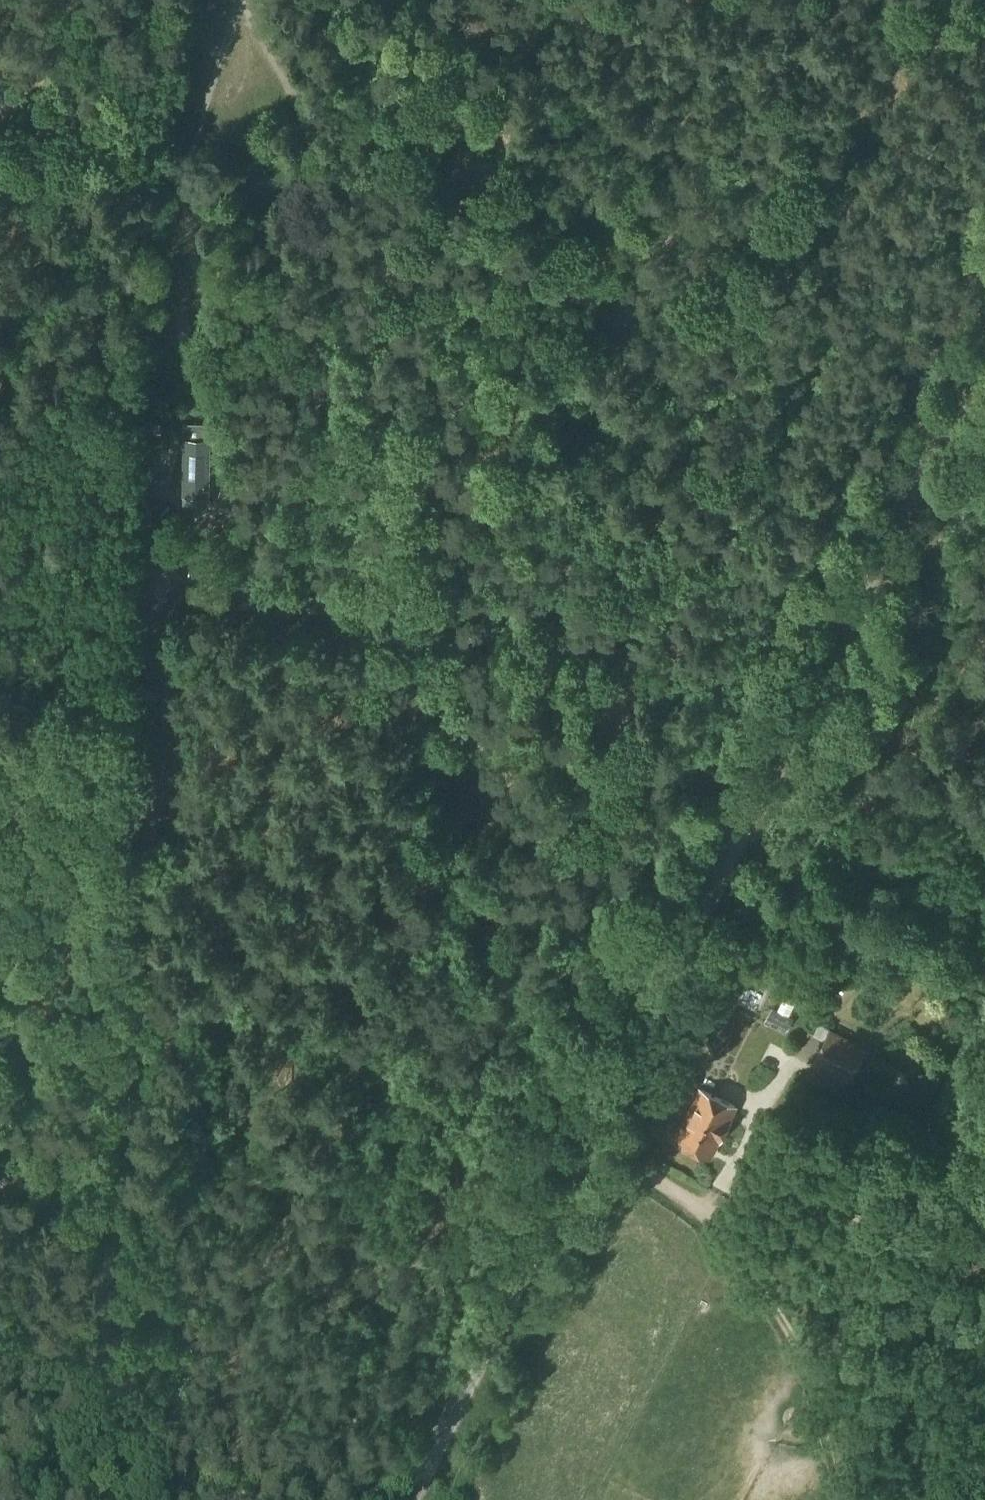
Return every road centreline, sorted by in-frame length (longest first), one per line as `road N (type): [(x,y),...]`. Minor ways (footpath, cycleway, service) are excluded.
road 1 (unclassified): [(413,1499),(984,365)]
road 2 (track): [(169,569),(420,581),(328,160),(294,75),(323,0)]
road 3 (track): [(399,484),(301,489),(222,458),(159,455),(11,472),(0,484)]
road 4 (track): [(138,972),(169,569)]
road 5 (track): [(849,1499),(805,1371),(705,1216)]
road 6 (track): [(409,532),(445,530),(693,603)]
road 7 (track): [(118,1264),(138,972)]
road 8 (track): [(984,1214),(904,1221),(705,1216)]
road 9 (track): [(107,1499),(118,1264)]
road 10 (track): [(705,1216),(584,1124)]
road 11 (track): [(420,581),(478,703)]
road 12 (track): [(331,173),(449,110)]

